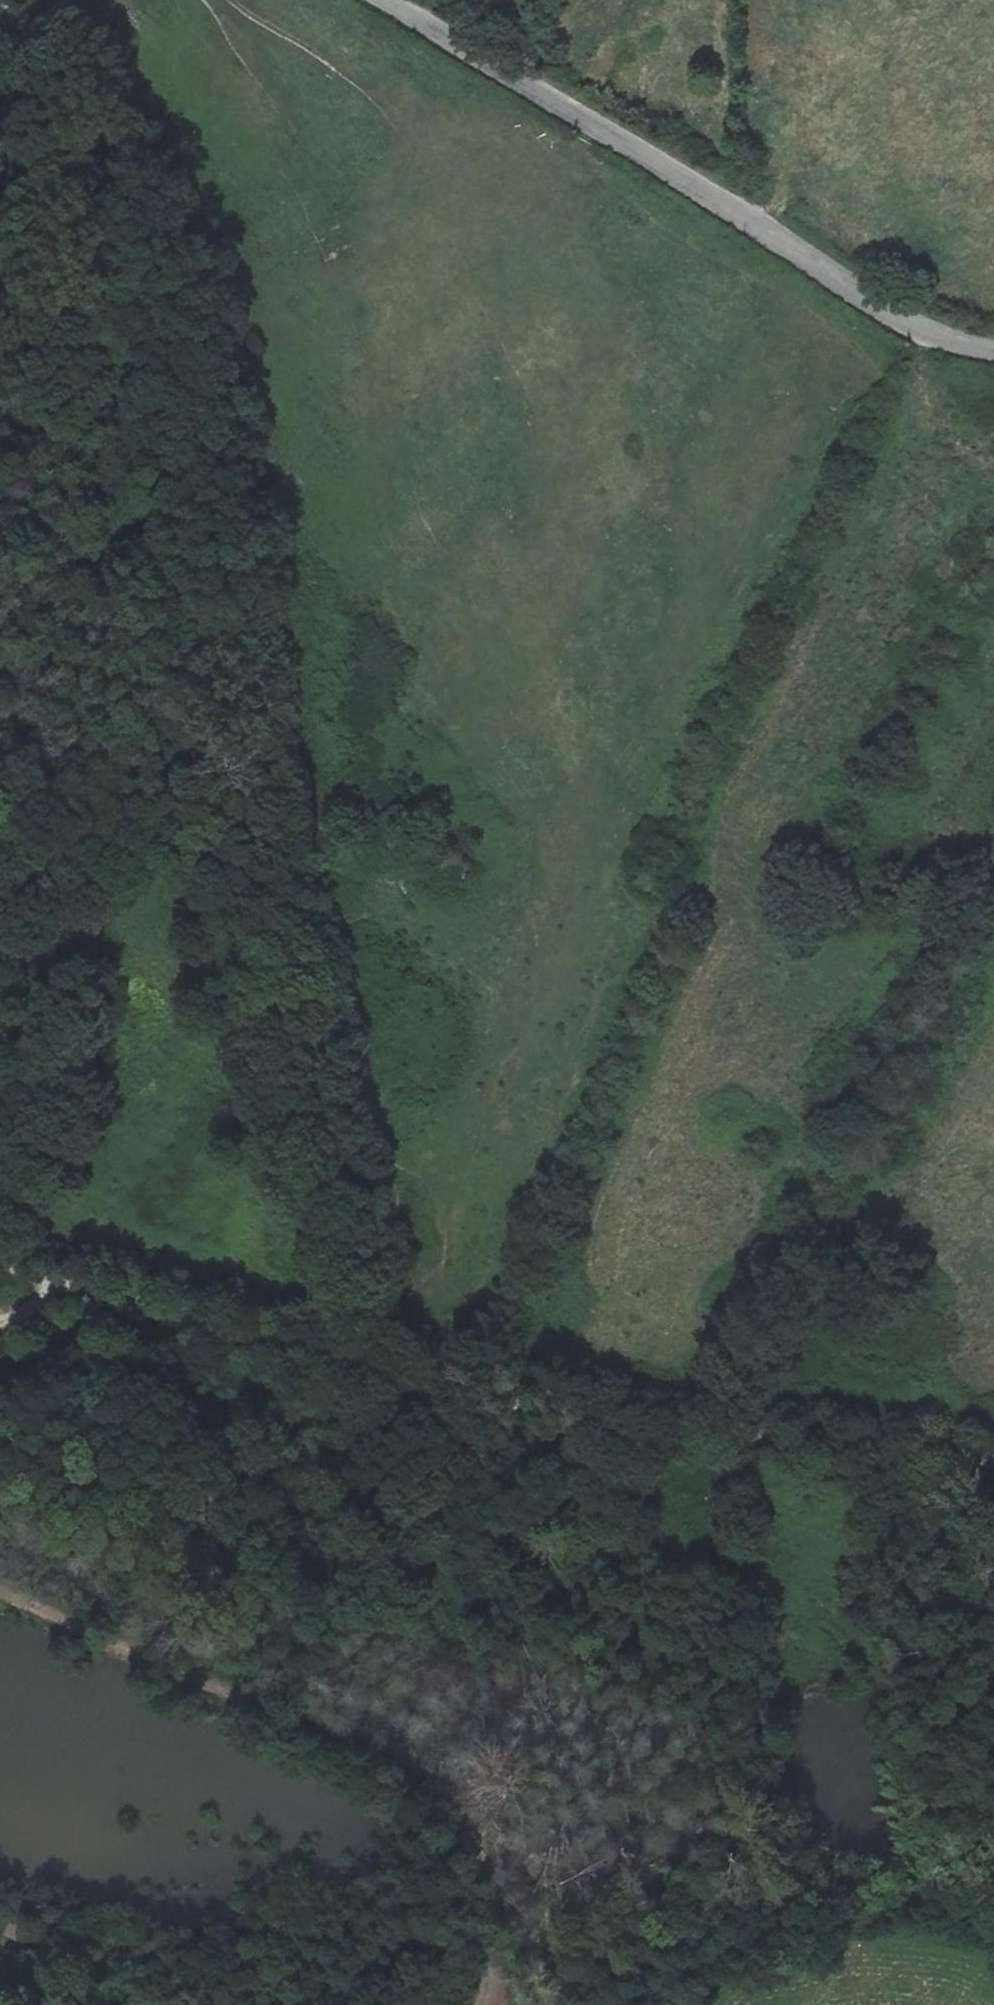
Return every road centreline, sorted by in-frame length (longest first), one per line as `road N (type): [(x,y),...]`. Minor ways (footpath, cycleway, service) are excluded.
road 1 (track): [(993,1460),(529,1411),(0,1265)]
road 2 (track): [(0,1589),(424,1787),(473,1828),(478,1867),(498,1907),(488,2004)]
road 3 (unclassified): [(385,0),(928,332),(993,351)]

